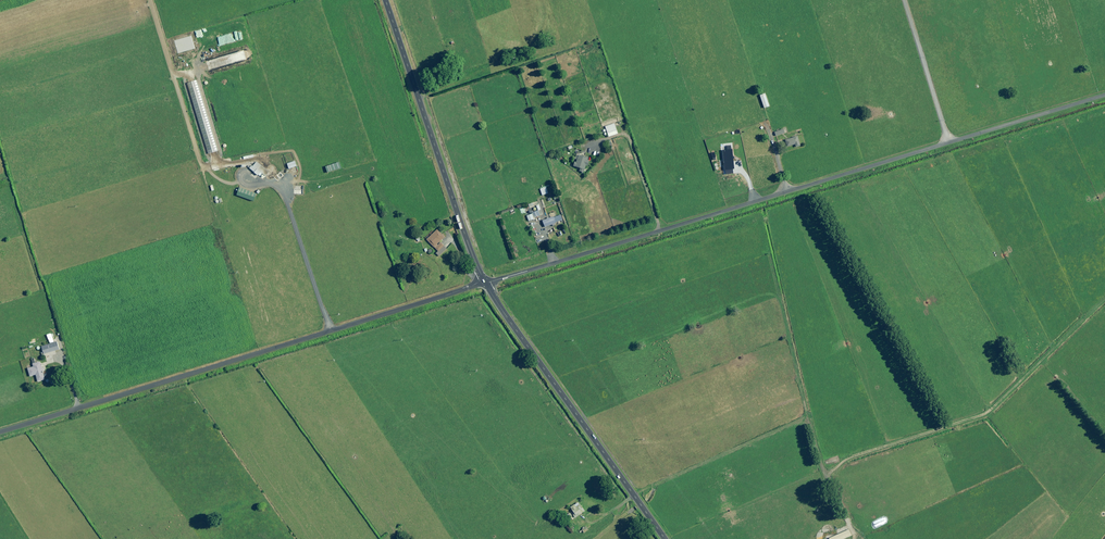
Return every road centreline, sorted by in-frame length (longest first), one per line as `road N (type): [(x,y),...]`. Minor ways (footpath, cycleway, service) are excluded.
road 1 (unclassified): [(1104,94),(484,281)]
road 2 (unclassified): [(484,281),(0,431)]
road 3 (unclassified): [(665,538),(484,281)]
road 4 (unclassified): [(484,281),(386,0)]

